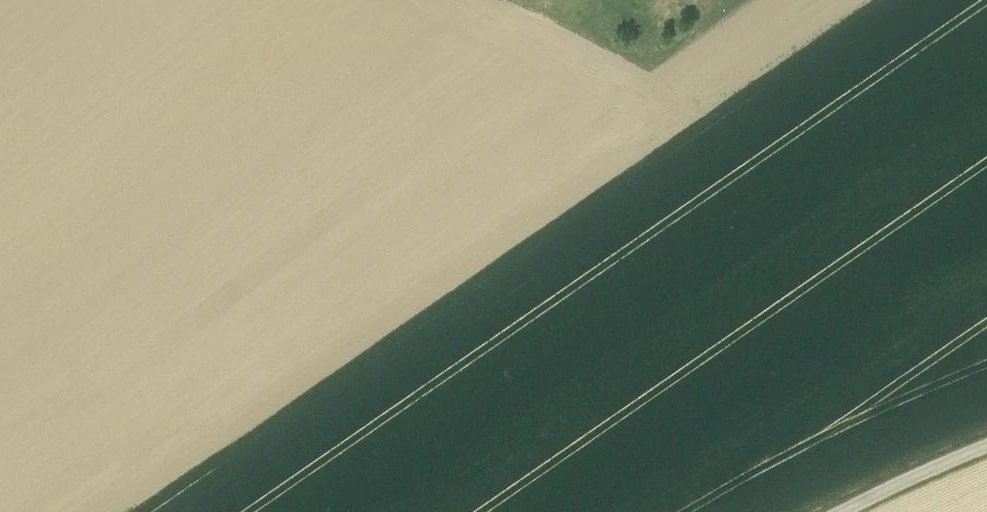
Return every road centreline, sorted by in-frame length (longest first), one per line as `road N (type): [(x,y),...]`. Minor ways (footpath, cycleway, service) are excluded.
road 1 (unclassified): [(986,447),(840,511)]

